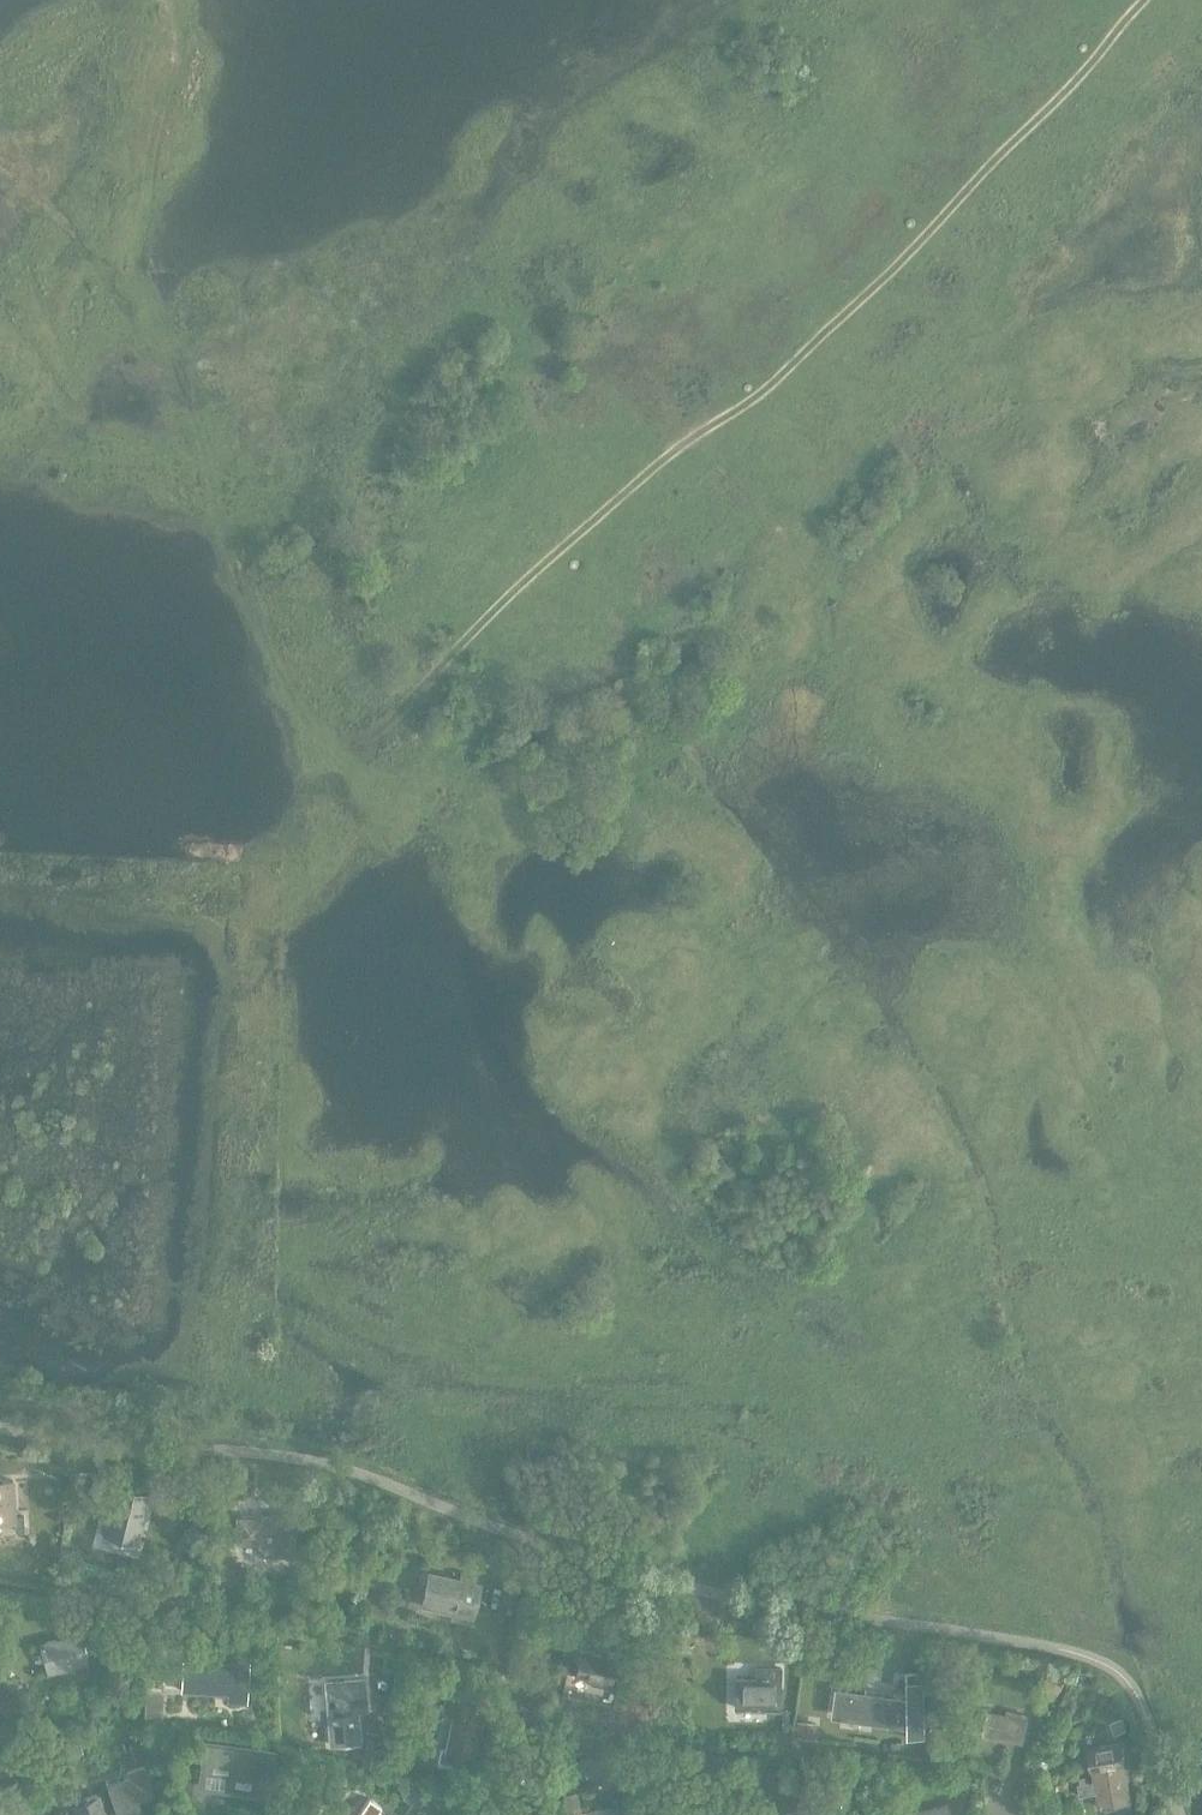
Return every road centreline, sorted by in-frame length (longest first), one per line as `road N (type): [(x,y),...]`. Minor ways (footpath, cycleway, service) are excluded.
road 1 (track): [(159,0),(171,23),(135,273),(187,401),(222,524),(304,724),(327,746),(360,744),(552,549),(698,425),(768,388),(1142,0)]

